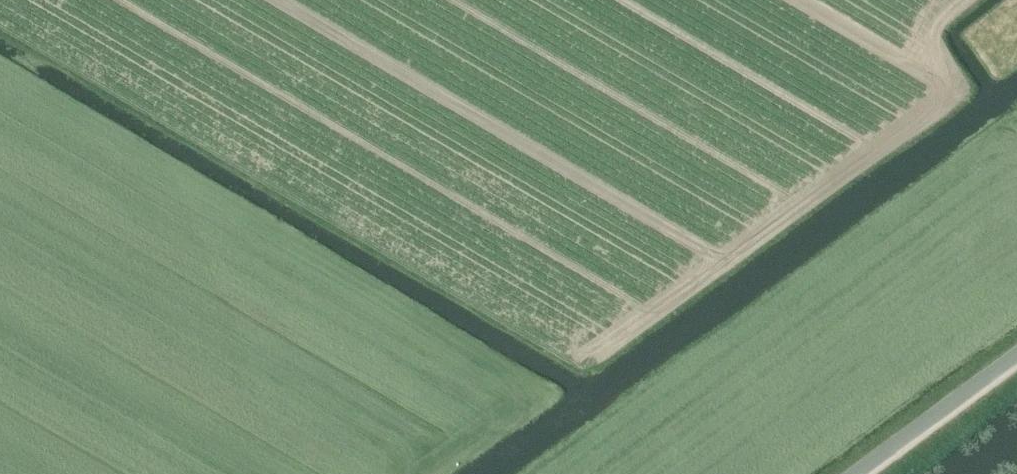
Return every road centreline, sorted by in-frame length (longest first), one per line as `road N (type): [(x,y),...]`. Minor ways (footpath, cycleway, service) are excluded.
road 1 (unclassified): [(859,473),(1016,357)]

